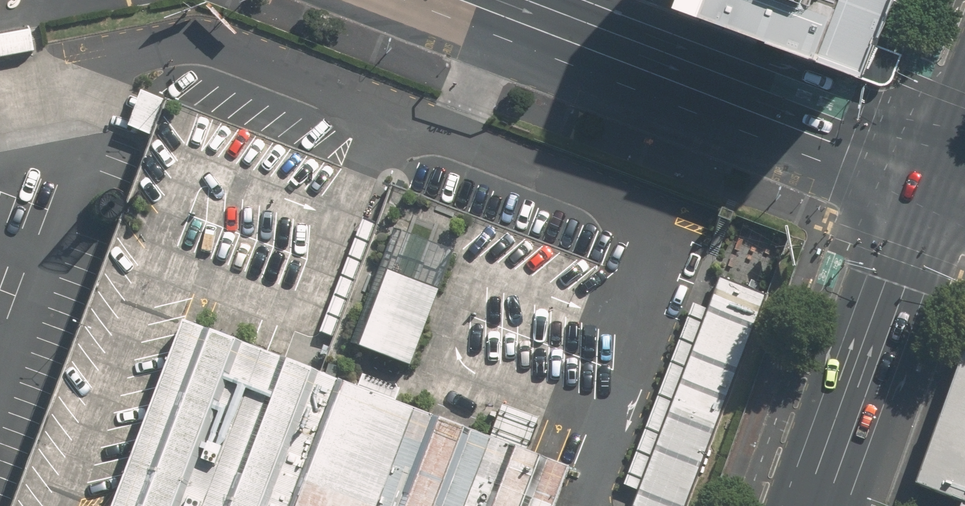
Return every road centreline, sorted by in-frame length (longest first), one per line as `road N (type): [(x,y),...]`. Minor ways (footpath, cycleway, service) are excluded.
road 1 (secondary): [(468,0),(937,173)]
road 2 (primary): [(827,505),(937,173)]

